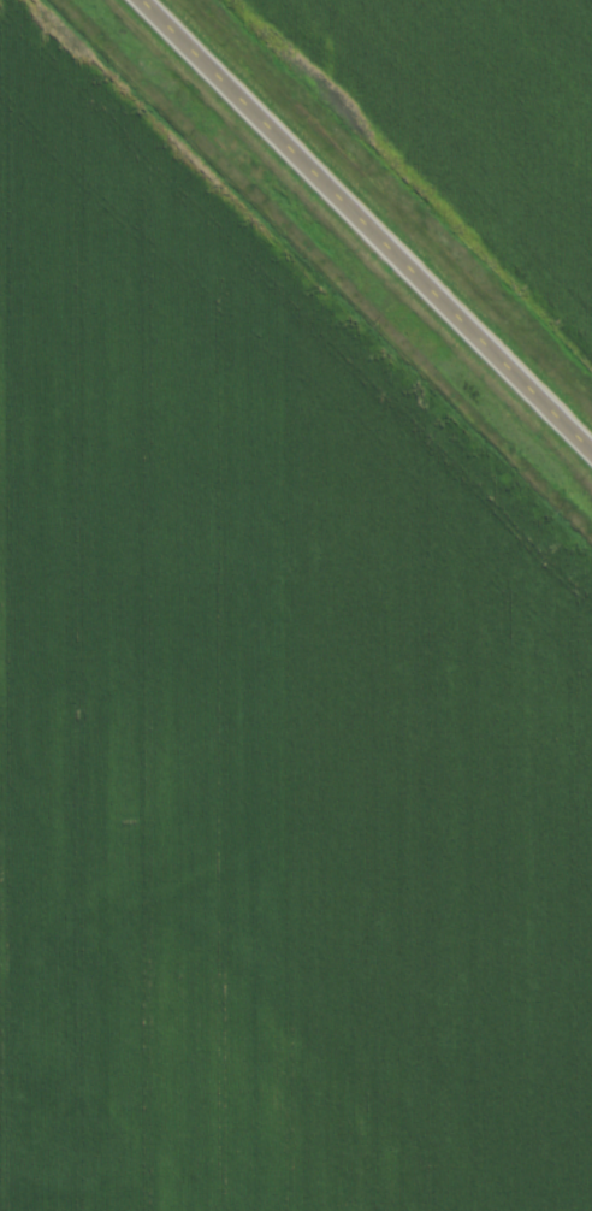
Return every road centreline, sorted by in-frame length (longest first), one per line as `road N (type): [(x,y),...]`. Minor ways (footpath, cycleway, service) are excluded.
road 1 (secondary): [(591,452),(142,0)]

